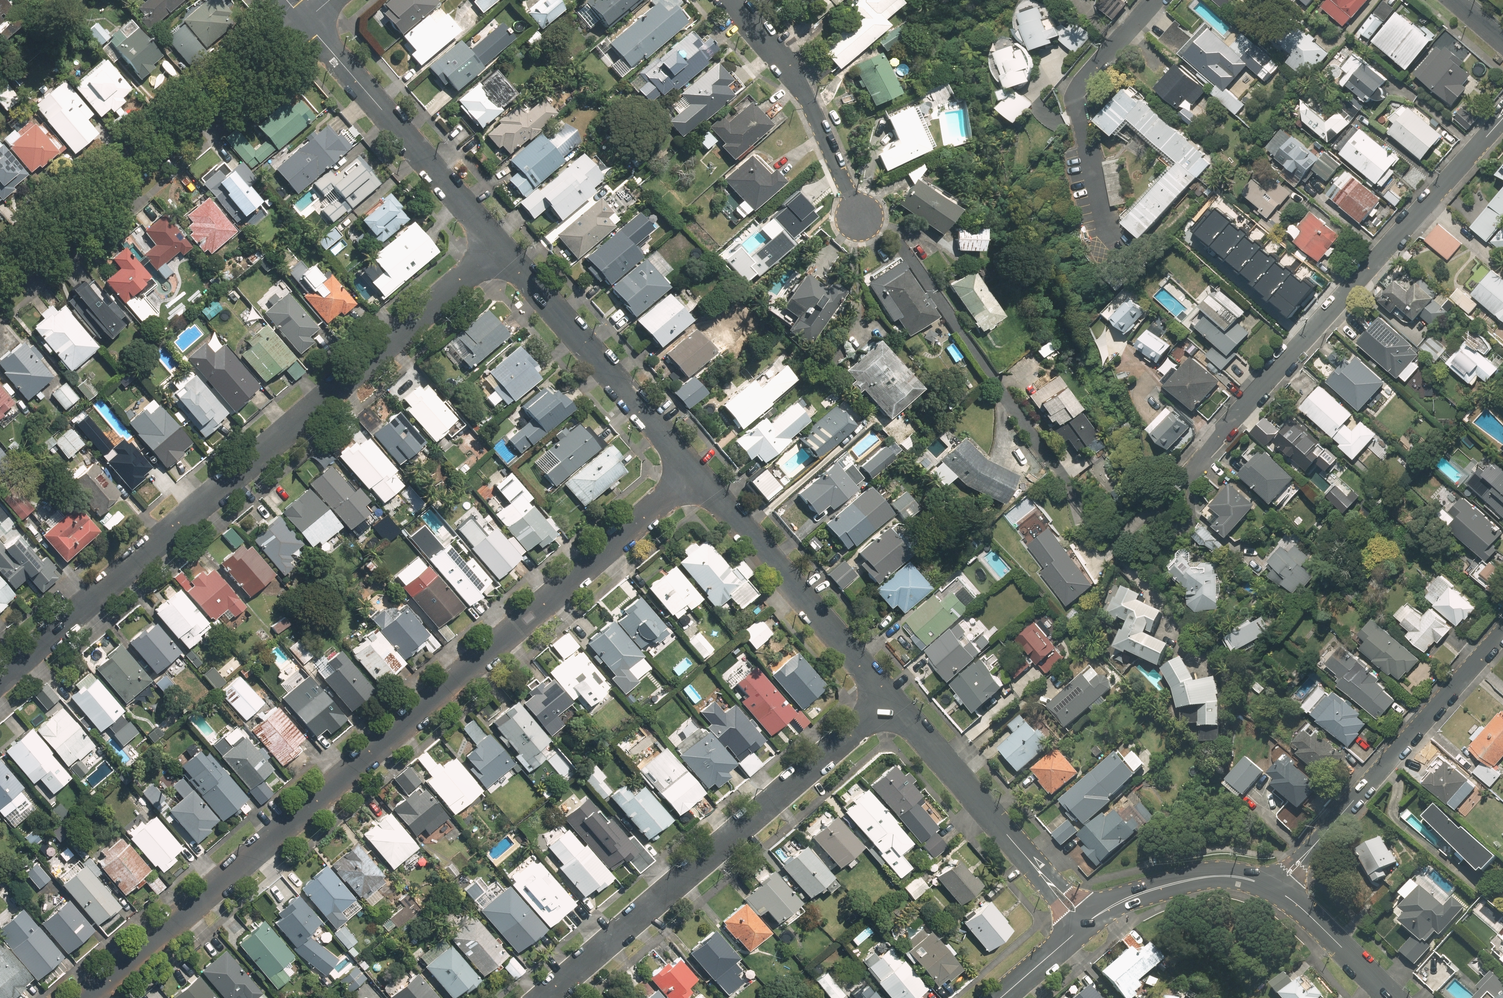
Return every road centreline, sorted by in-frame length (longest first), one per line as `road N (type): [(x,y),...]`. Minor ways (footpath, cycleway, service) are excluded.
road 1 (residential): [(697,473),(87,997)]
road 2 (residential): [(0,681),(501,250)]
road 3 (residential): [(1502,118),(1196,469)]
road 4 (residential): [(543,997),(891,699)]
road 5 (residential): [(0,282),(303,20)]
road 6 (residential): [(1275,890),(1502,631)]
road 7 (tertiary): [(501,250),(303,20)]
road 8 (tertiary): [(891,699),(697,473)]
road 9 (tertiary): [(697,473),(501,250)]
road 10 (residential): [(1154,0),(1081,93),(1110,242)]
road 11 (residential): [(731,0),(793,75),(861,222)]
road 12 (tertiary): [(1275,890),(1204,877),(1096,916)]
road 13 (tertiary): [(1008,835),(891,699)]
road 14 (tertiary): [(1393,997),(1275,890)]

